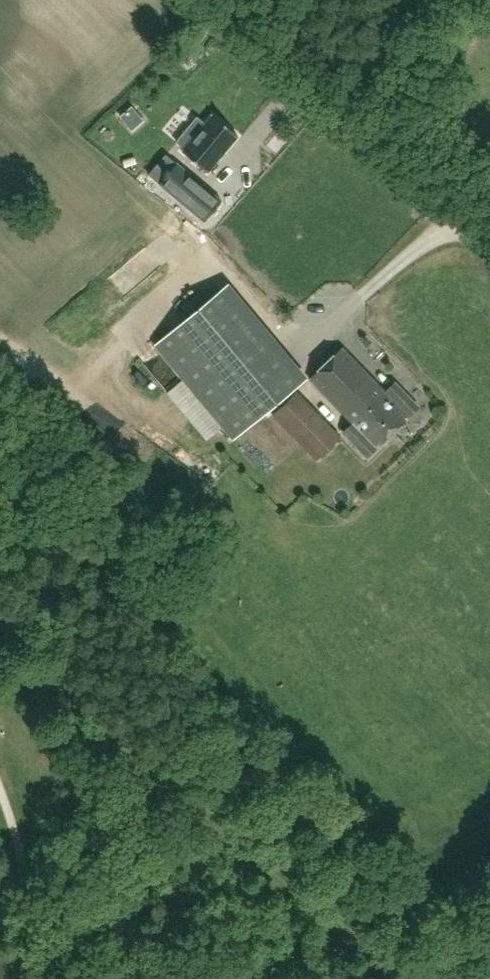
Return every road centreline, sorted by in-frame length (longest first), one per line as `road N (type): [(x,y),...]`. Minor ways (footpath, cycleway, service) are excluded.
road 1 (unclassified): [(489,246),(203,6)]

